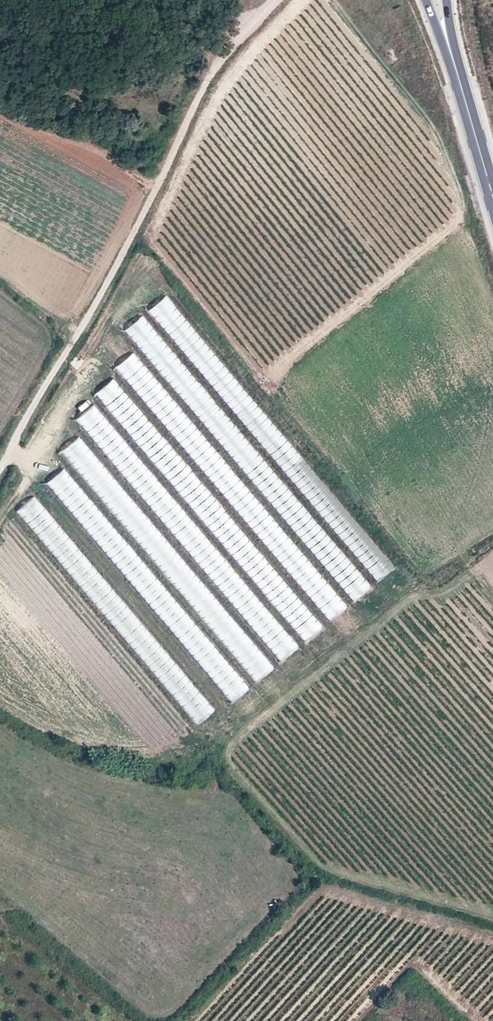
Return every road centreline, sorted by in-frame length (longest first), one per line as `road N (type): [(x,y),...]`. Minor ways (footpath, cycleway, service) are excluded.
road 1 (track): [(0,491),(206,79),(276,0)]
road 2 (primary): [(492,195),(448,45)]

